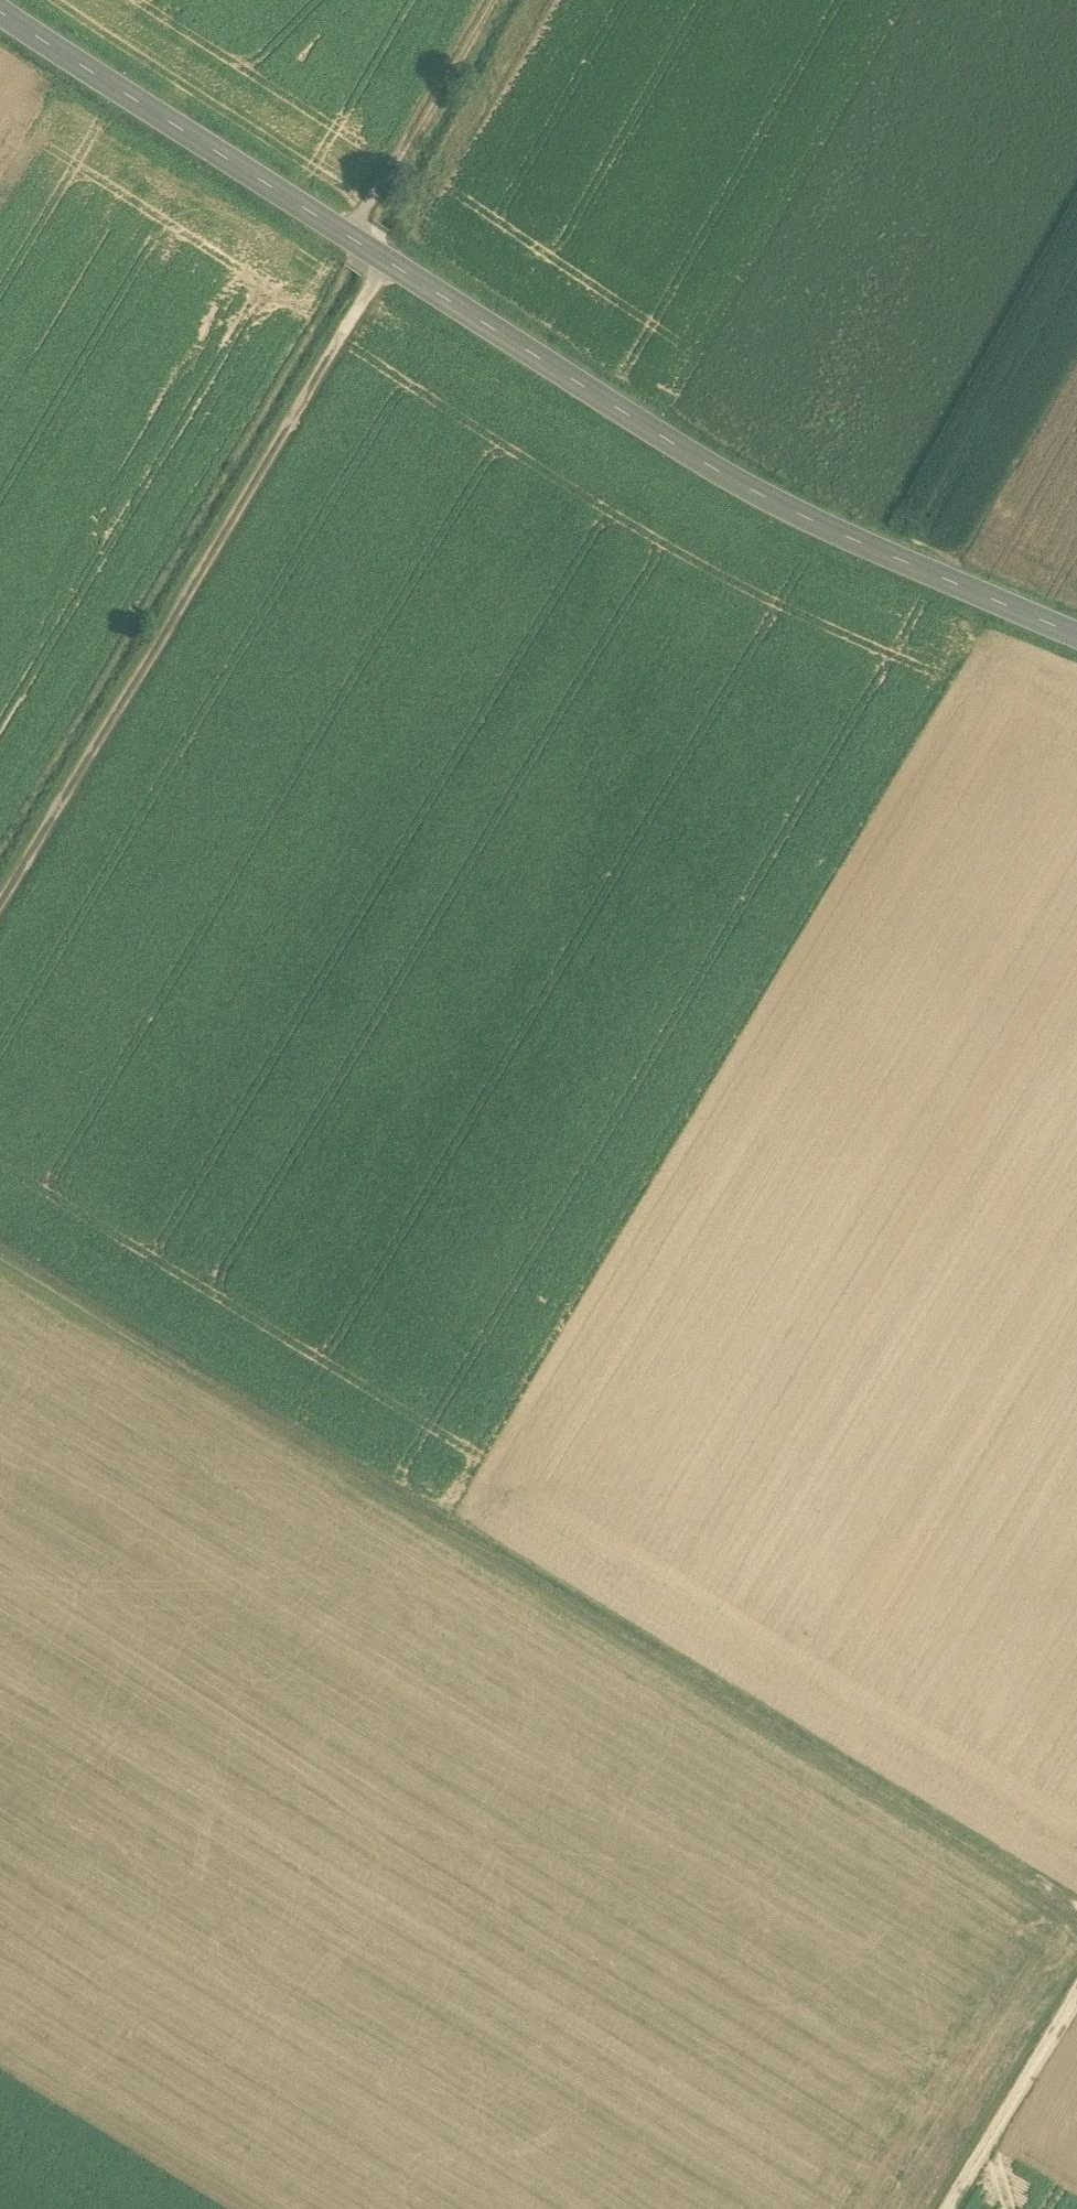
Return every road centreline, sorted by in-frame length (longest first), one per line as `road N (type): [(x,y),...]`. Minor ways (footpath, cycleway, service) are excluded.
road 1 (track): [(0,1249),(1076,1902)]
road 2 (secondary): [(1076,633),(892,558),(736,482),(0,15)]
road 3 (track): [(0,904),(388,262)]
road 4 (track): [(487,0),(350,239)]
road 5 (track): [(949,2208),(1076,1996)]

